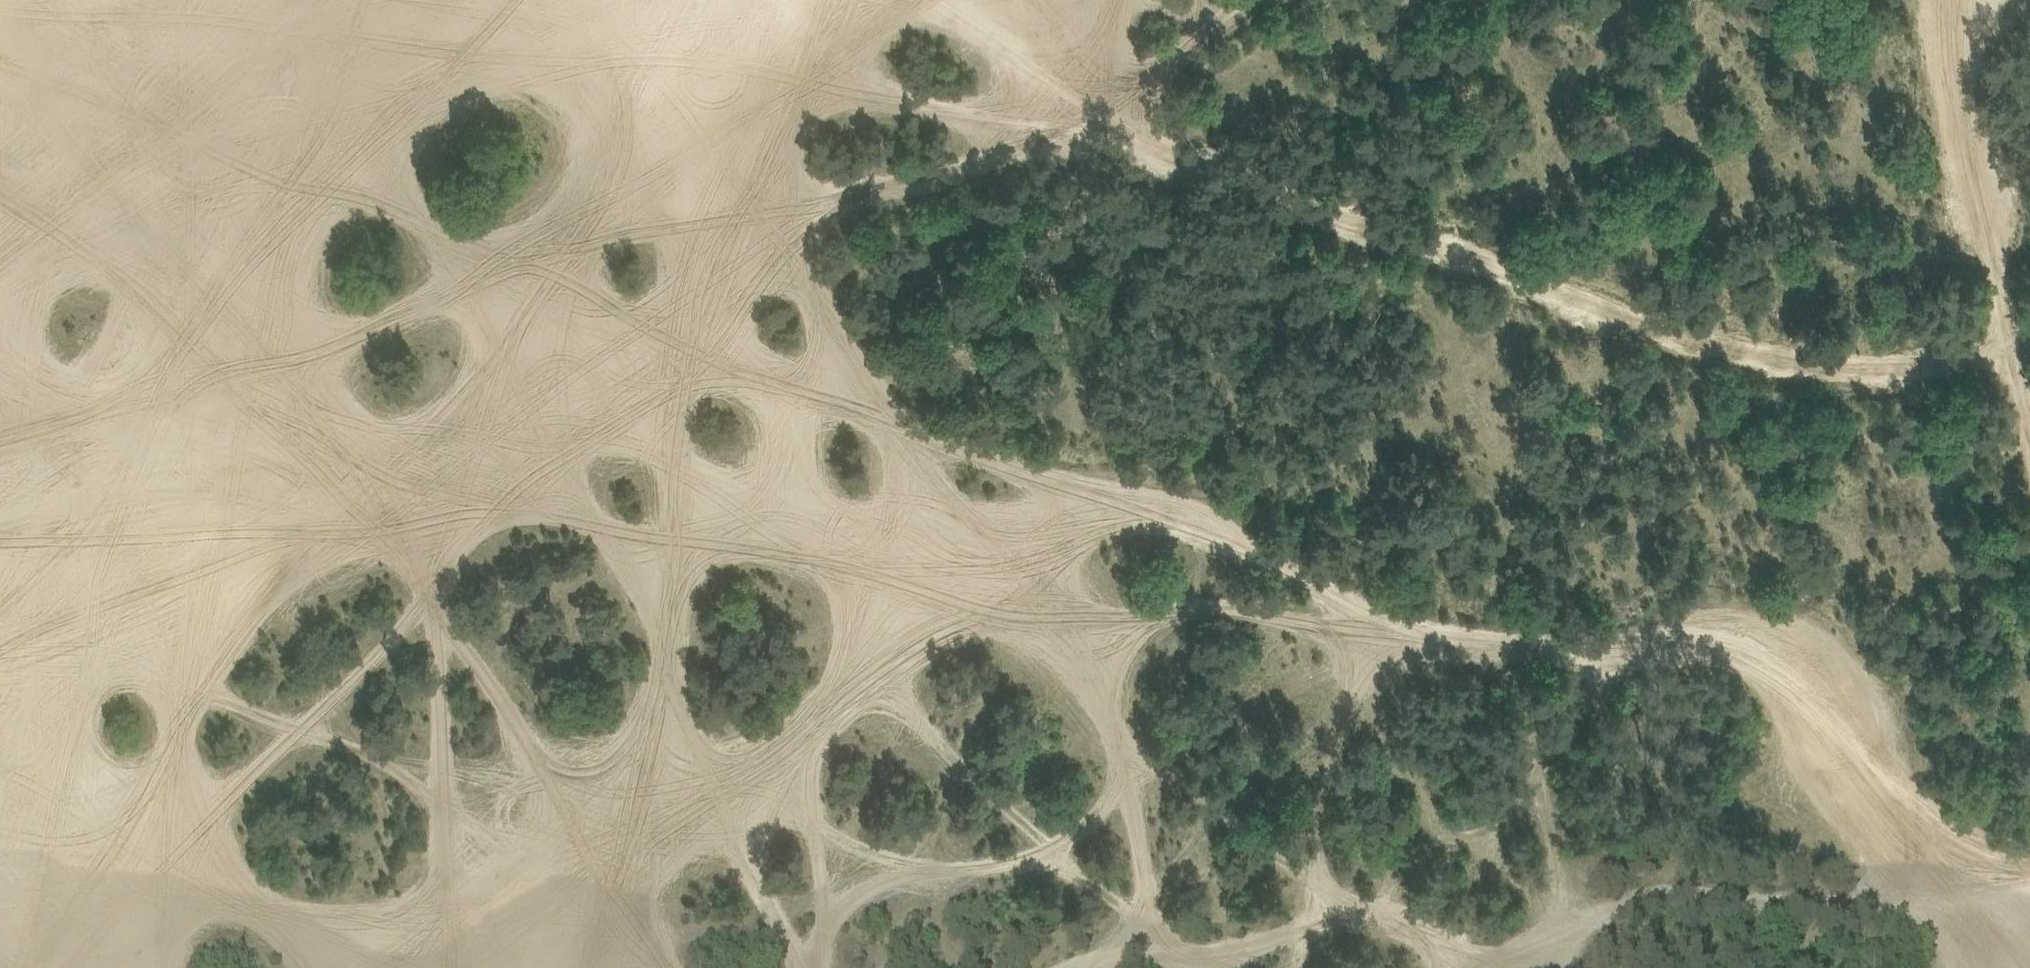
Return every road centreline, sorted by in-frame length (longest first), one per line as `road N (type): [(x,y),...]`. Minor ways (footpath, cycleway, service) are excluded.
road 1 (track): [(2029,921),(1965,859),(1857,704),(1698,650),(1548,655),(1397,622),(1156,509),(751,368),(0,530)]
road 2 (track): [(2029,347),(1816,373),(1566,307),(1137,131),(889,0)]
road 3 (track): [(2029,400),(1958,0)]

